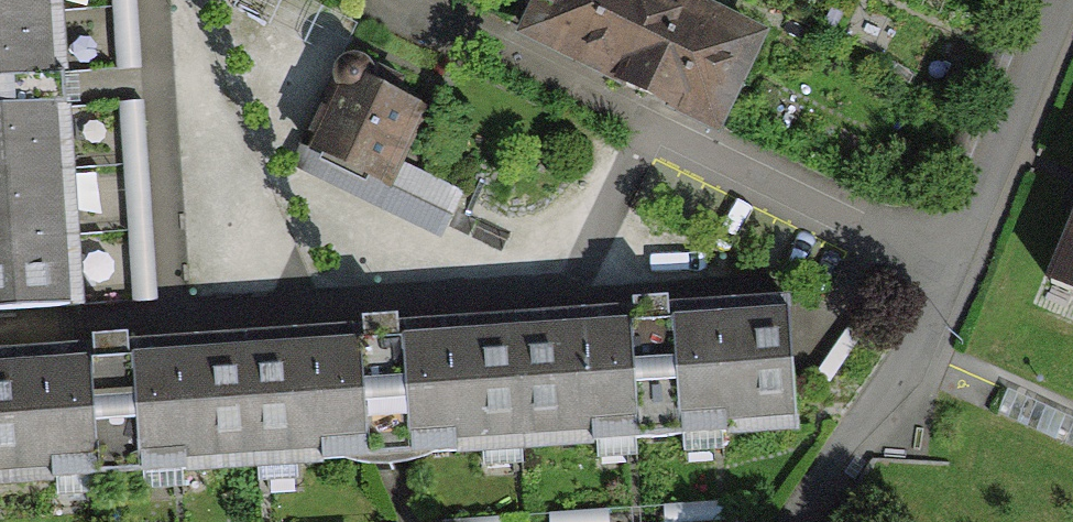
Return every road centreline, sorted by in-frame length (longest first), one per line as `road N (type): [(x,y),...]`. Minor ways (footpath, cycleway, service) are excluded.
road 1 (residential): [(403,0),(960,261)]
road 2 (residential): [(960,261),(917,363),(807,521)]
road 3 (residential): [(1068,0),(960,261)]

